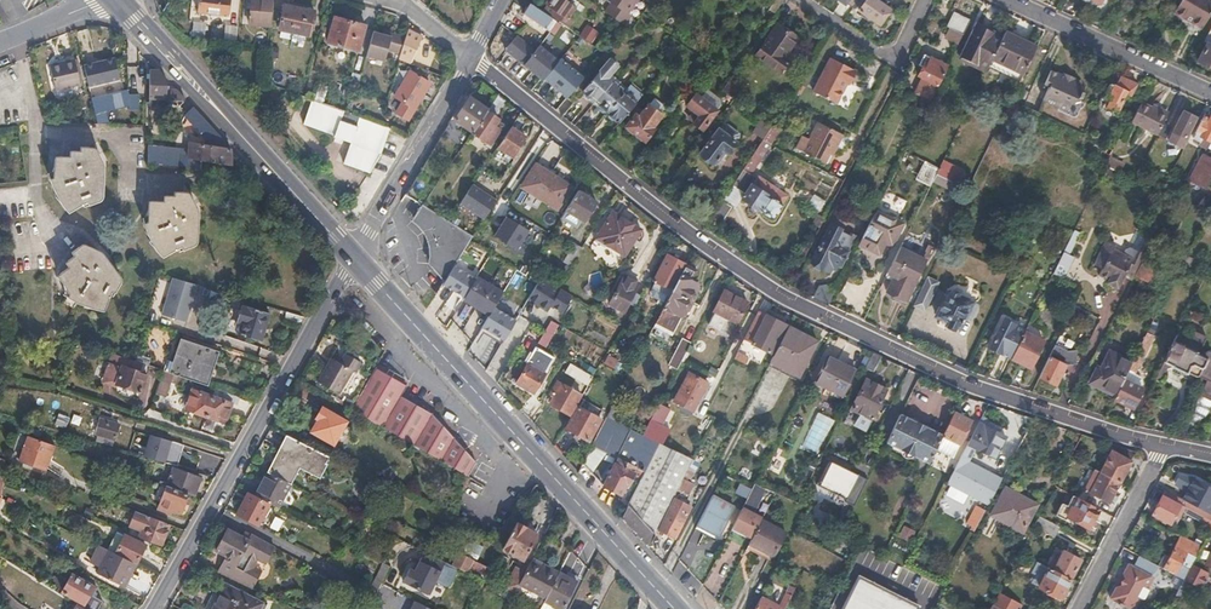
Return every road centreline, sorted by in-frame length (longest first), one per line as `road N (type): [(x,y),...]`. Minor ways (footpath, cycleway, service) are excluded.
road 1 (residential): [(1164,447),(970,384),(786,298),(669,219),(472,58)]
road 2 (primary): [(676,608),(355,257)]
road 3 (residential): [(154,608),(355,257)]
road 4 (primary): [(355,257),(118,0)]
road 5 (tertiary): [(472,58),(355,257)]
road 6 (residential): [(1012,0),(1210,89)]
road 7 (residential): [(18,35),(51,247)]
road 8 (residential): [(1080,608),(1164,447)]
road 9 (residential): [(926,0),(901,51),(889,55),(803,0)]

